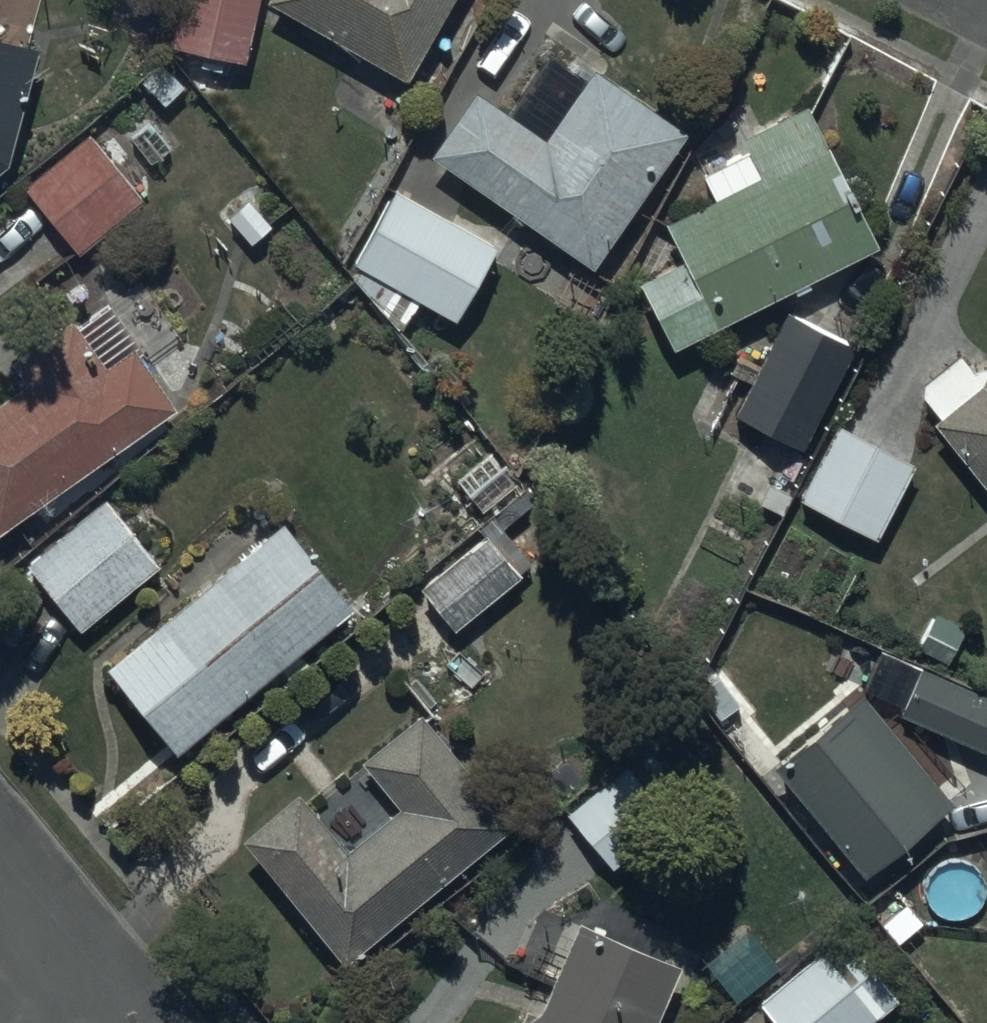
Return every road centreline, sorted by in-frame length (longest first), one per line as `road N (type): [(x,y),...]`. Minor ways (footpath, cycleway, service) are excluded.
road 1 (residential): [(0,851),(137,1018)]

